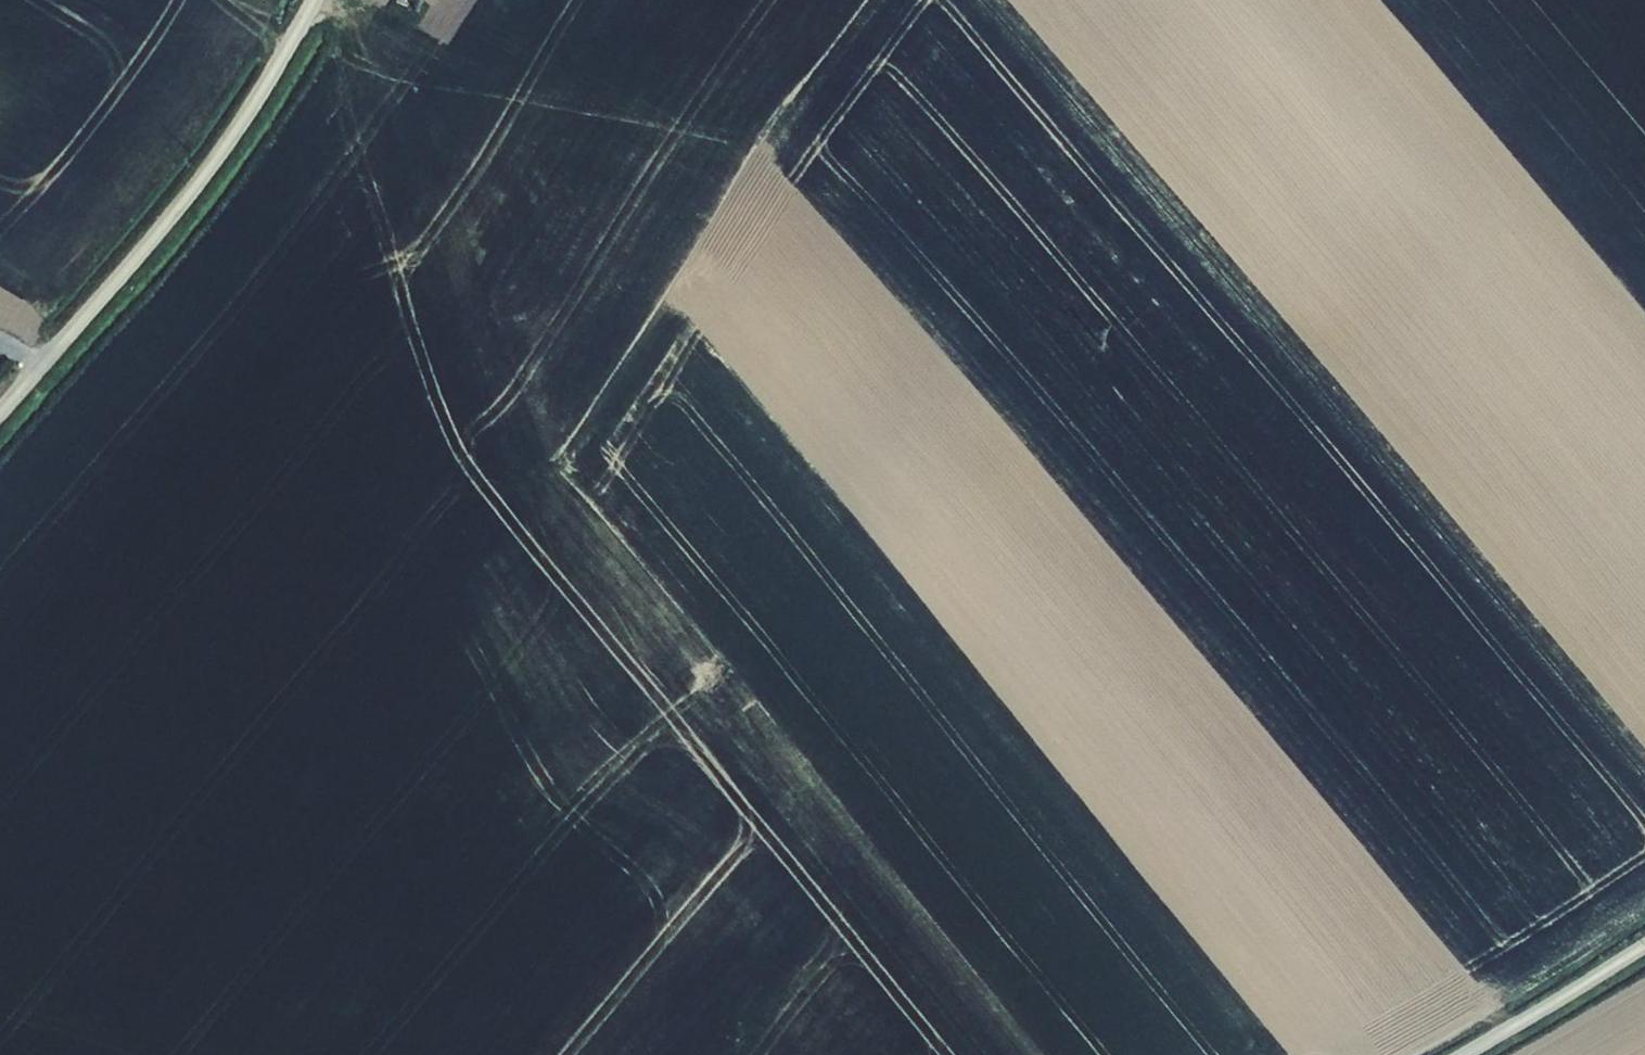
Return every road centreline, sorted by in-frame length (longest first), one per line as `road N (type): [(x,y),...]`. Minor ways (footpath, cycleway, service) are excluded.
road 1 (unclassified): [(0,413),(210,165),(315,0)]
road 2 (unclassified): [(1460,1054),(1644,944)]

